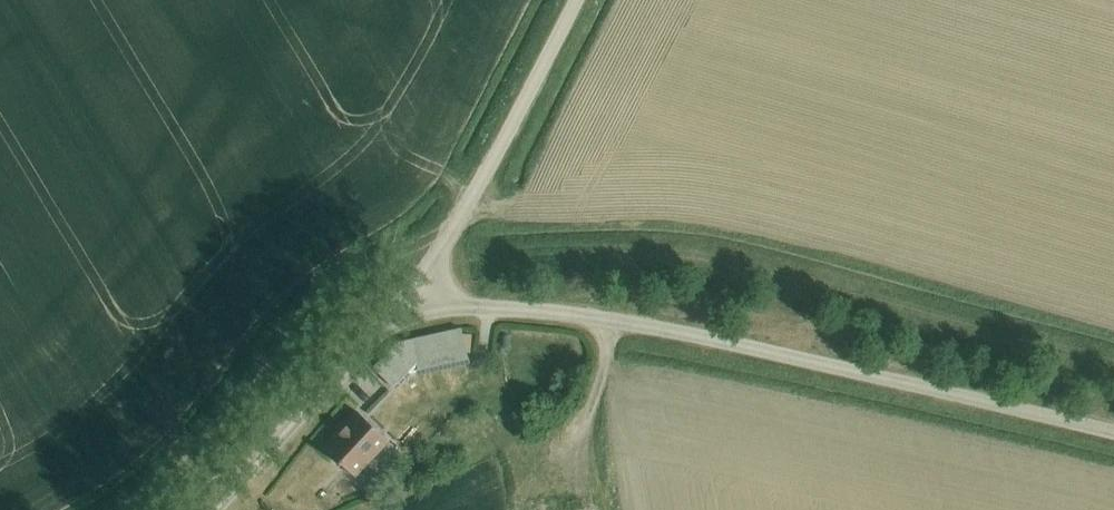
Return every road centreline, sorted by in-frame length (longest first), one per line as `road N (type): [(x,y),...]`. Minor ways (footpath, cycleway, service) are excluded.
road 1 (track): [(1113,364),(703,257),(602,249),(499,254),(462,258),(420,288)]
road 2 (unclassified): [(1113,447),(420,288)]
road 3 (unclassified): [(420,288),(570,0)]
road 4 (unclassified): [(208,509),(420,288)]

